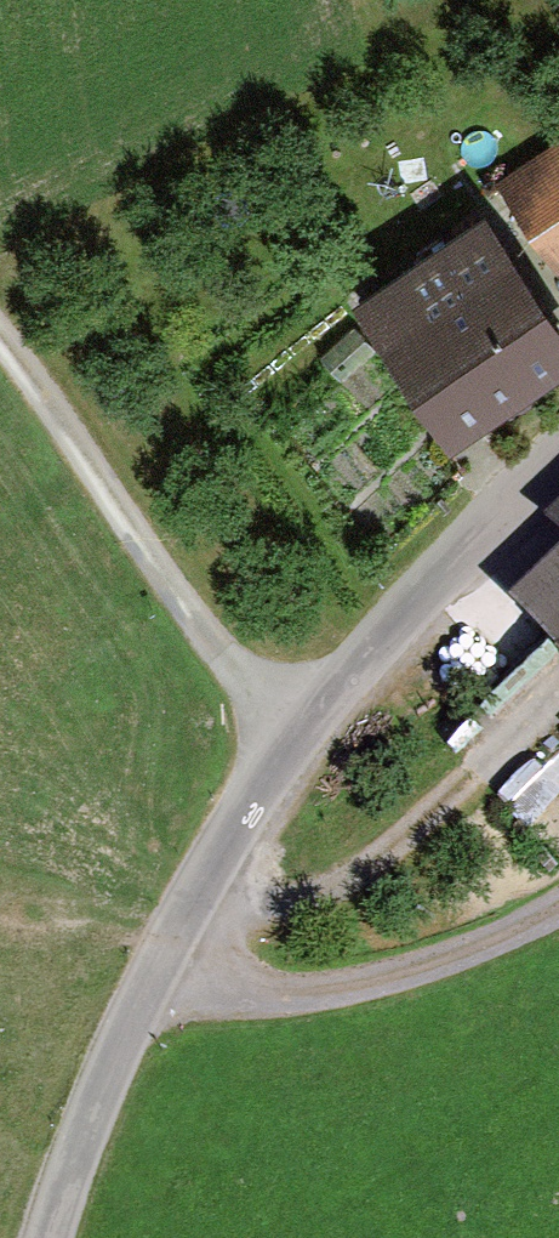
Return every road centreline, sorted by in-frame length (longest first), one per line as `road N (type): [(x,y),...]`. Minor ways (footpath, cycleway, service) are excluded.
road 1 (unclassified): [(38,1237),(120,1011),(281,711),(558,451)]
road 2 (track): [(0,338),(50,397),(183,638),(281,711)]
road 3 (track): [(120,1011),(408,972),(558,891)]

